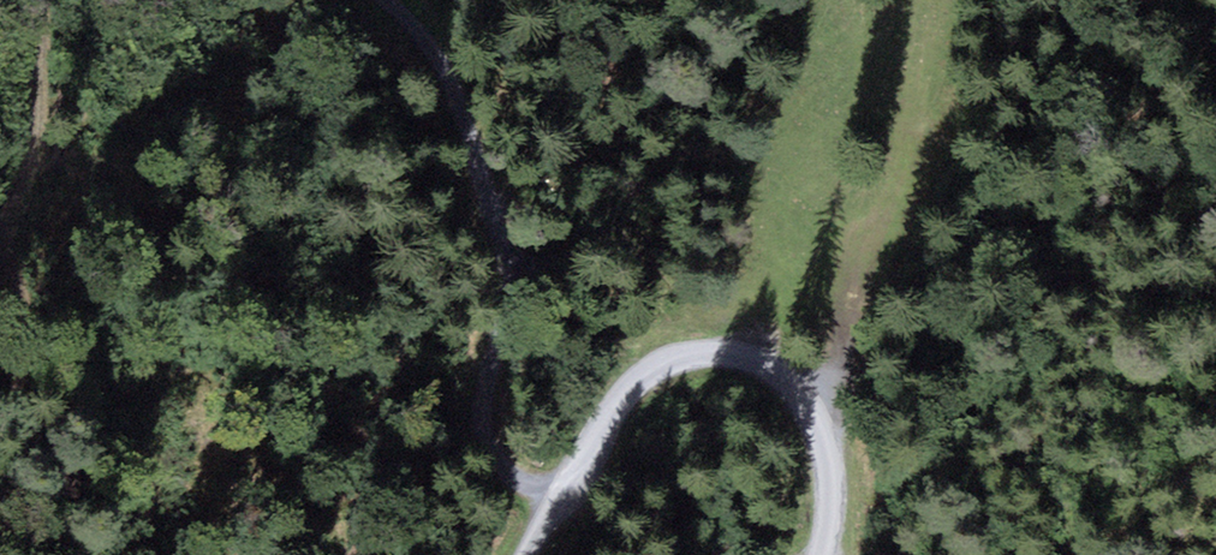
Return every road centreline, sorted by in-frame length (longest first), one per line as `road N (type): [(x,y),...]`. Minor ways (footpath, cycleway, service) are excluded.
road 1 (unclassified): [(527,554),(640,380),(676,359),(718,353),(777,374),(804,402),(830,474),(822,554)]
road 2 (track): [(512,278),(563,266),(595,243),(632,186),(661,160),(700,151),(741,158),(780,181),(791,203),(796,254),(784,306),(755,362)]
road 3 (track): [(0,433),(14,404),(21,299),(5,263),(7,222),(33,162),(41,114),(37,0)]
road 4 (track): [(386,0),(445,67),(512,278)]
road 5 (track): [(512,278),(490,412),(499,460),(554,506)]

